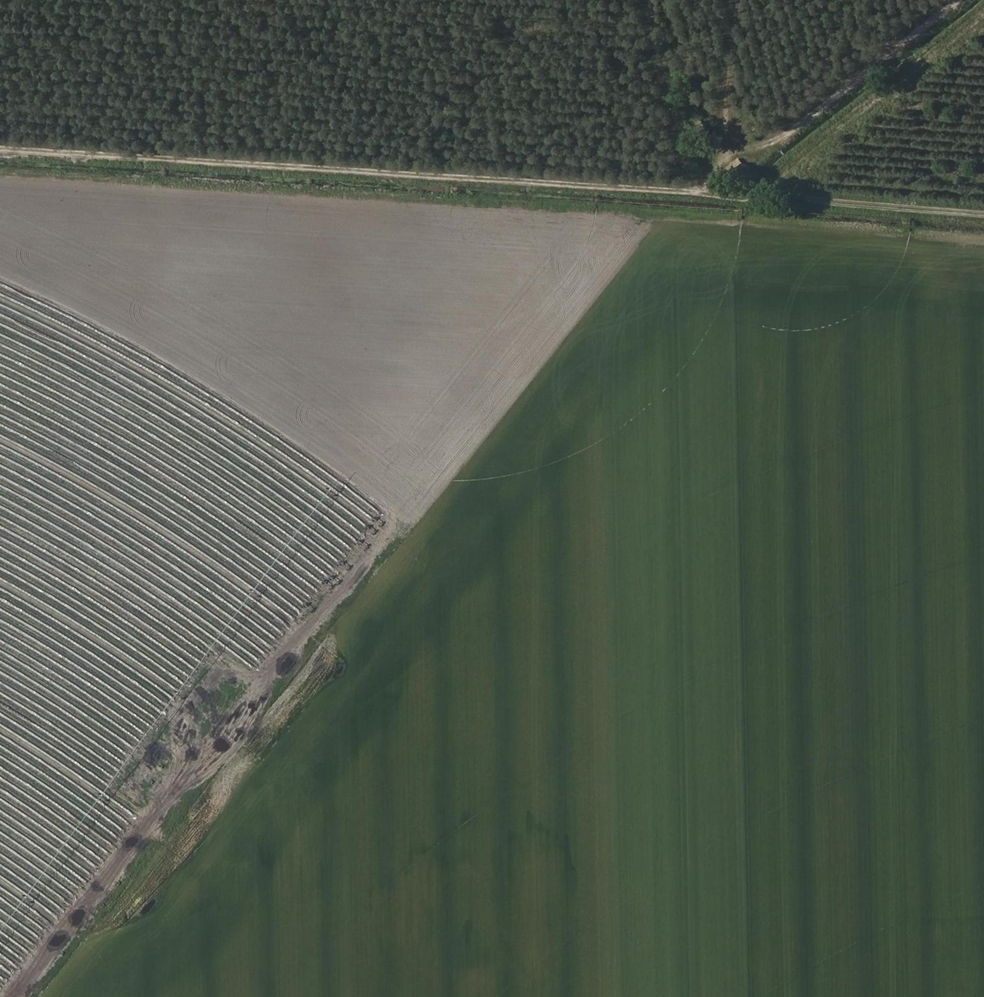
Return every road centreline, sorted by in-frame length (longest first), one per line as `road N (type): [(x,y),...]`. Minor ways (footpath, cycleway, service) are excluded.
road 1 (track): [(720,184),(0,145)]
road 2 (track): [(960,0),(804,123),(750,144),(729,143)]
road 3 (track): [(983,12),(790,162)]
road 4 (track): [(720,184),(744,0)]

